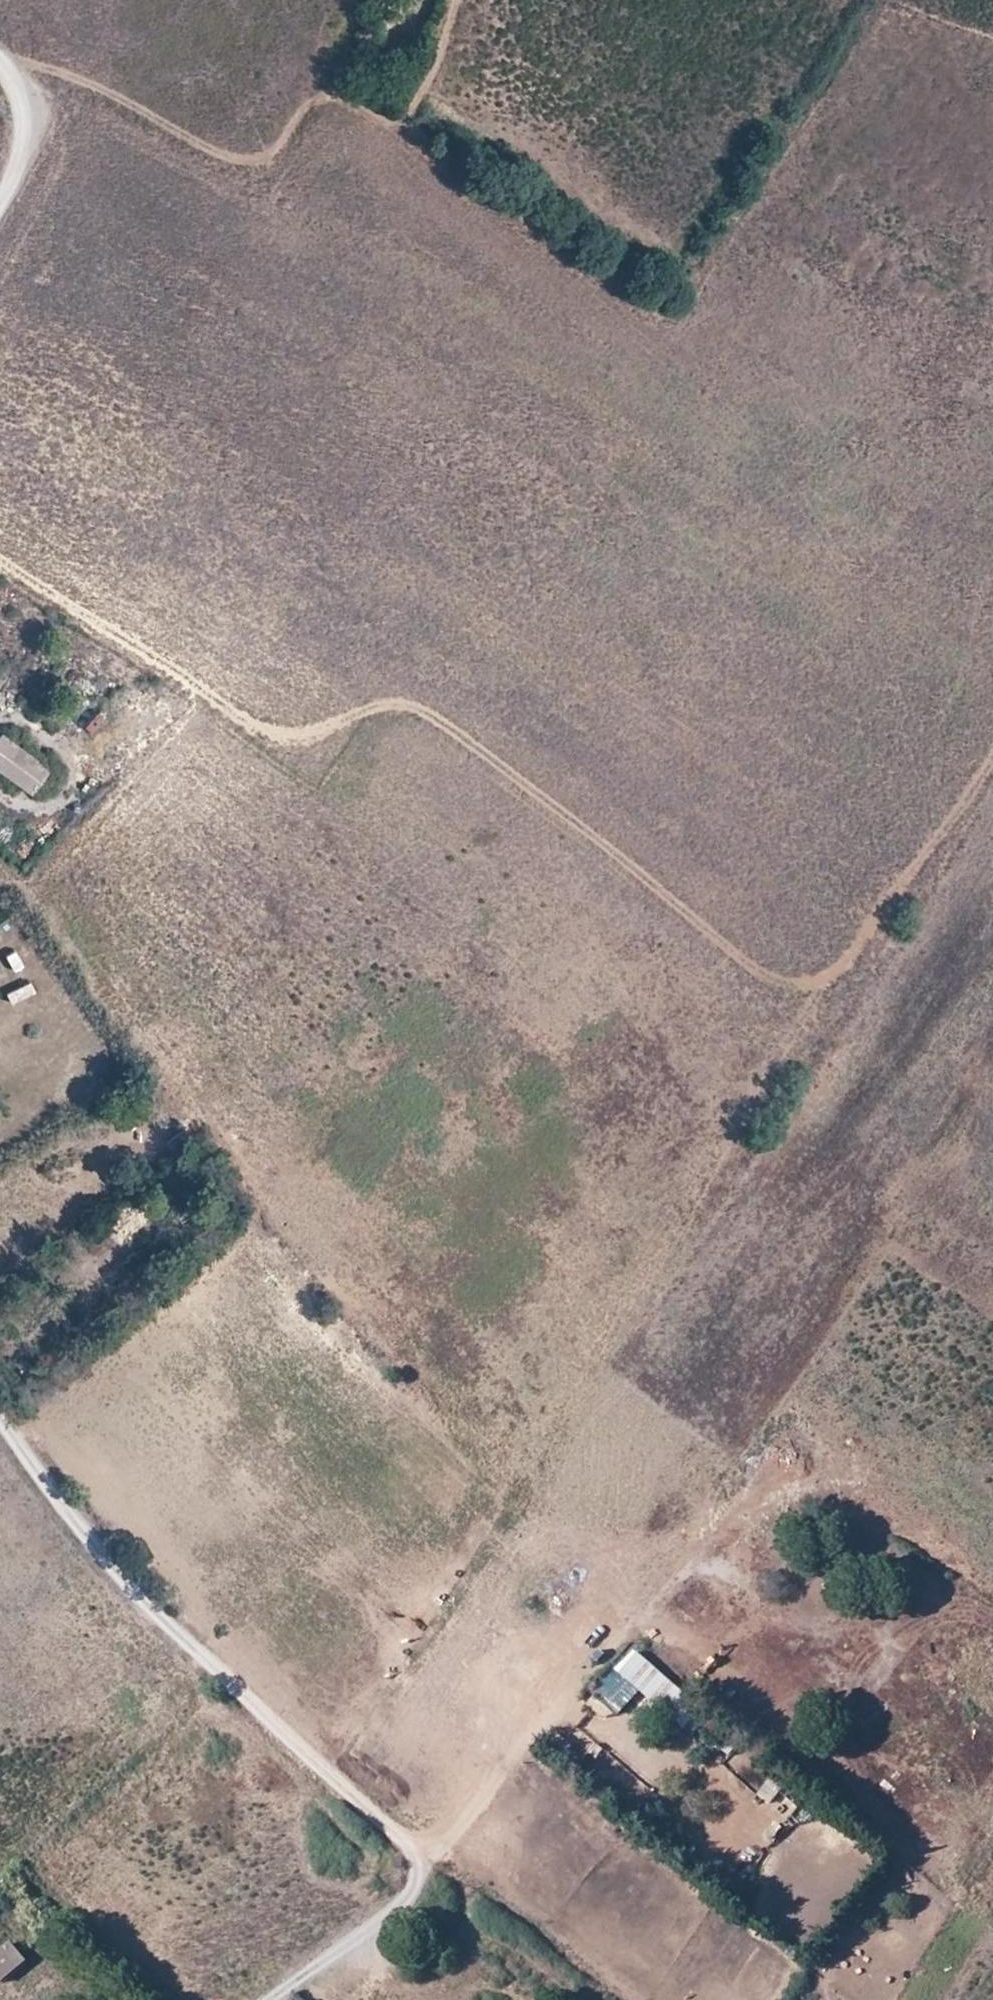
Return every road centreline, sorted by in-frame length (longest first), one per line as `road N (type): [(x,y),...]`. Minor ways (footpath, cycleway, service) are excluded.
road 1 (track): [(0,1415),(96,1542),(418,1858),(421,1871),(405,1898),(278,1999)]
road 2 (track): [(0,58),(32,93),(34,117),(30,140),(0,192)]

